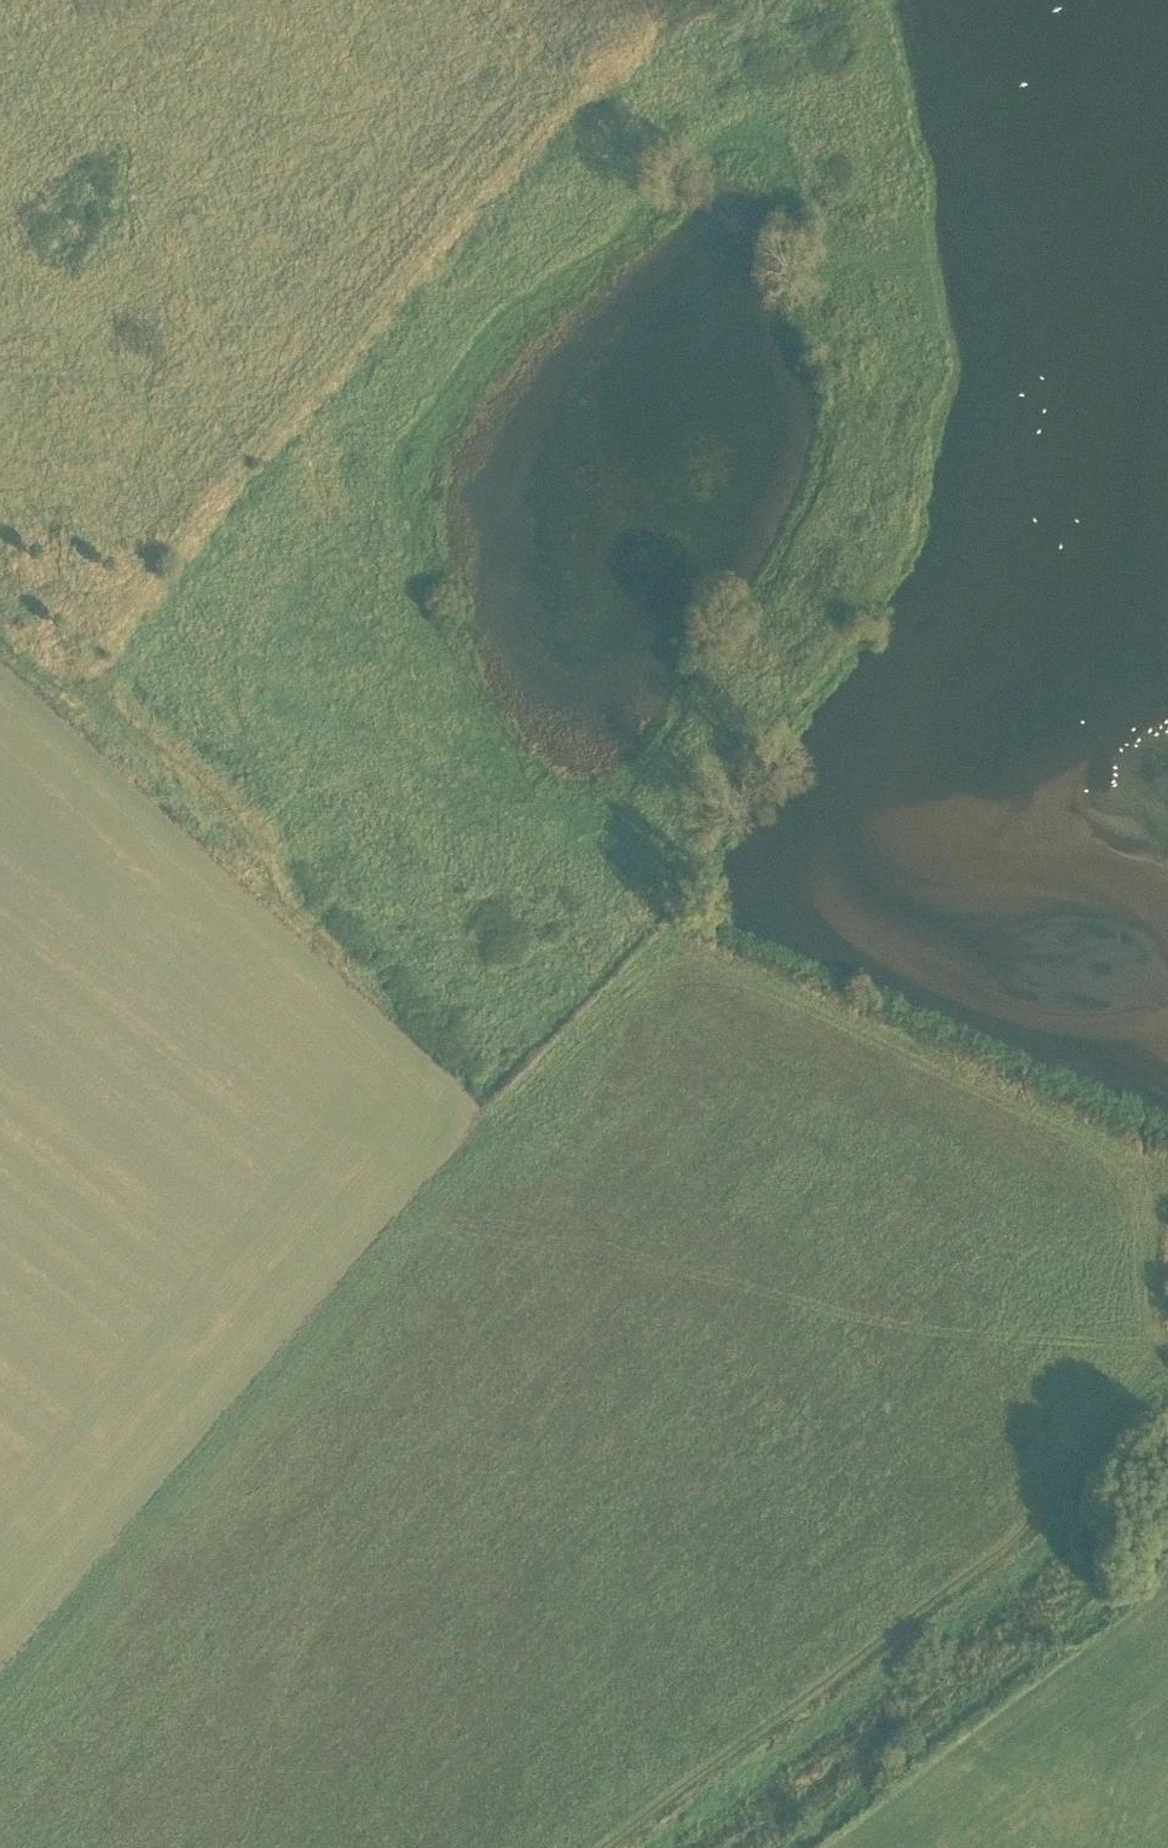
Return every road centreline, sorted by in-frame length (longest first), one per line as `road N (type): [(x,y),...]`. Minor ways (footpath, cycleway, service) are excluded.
road 1 (track): [(1167,1357),(1033,1529),(564,1847)]

